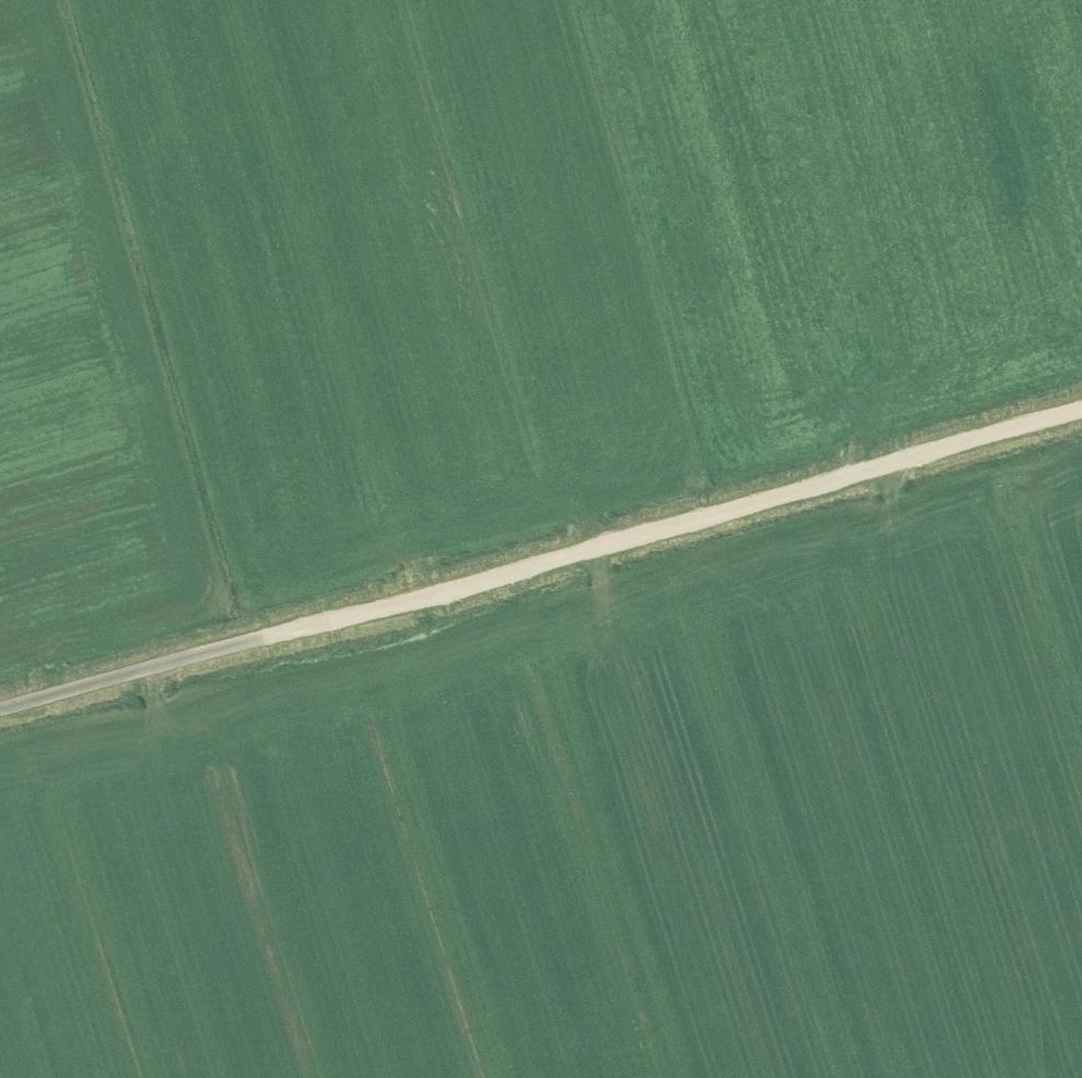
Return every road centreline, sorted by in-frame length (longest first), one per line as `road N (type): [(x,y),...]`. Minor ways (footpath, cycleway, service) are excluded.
road 1 (track): [(261,637),(1081,404)]
road 2 (unclassified): [(0,708),(261,637)]

